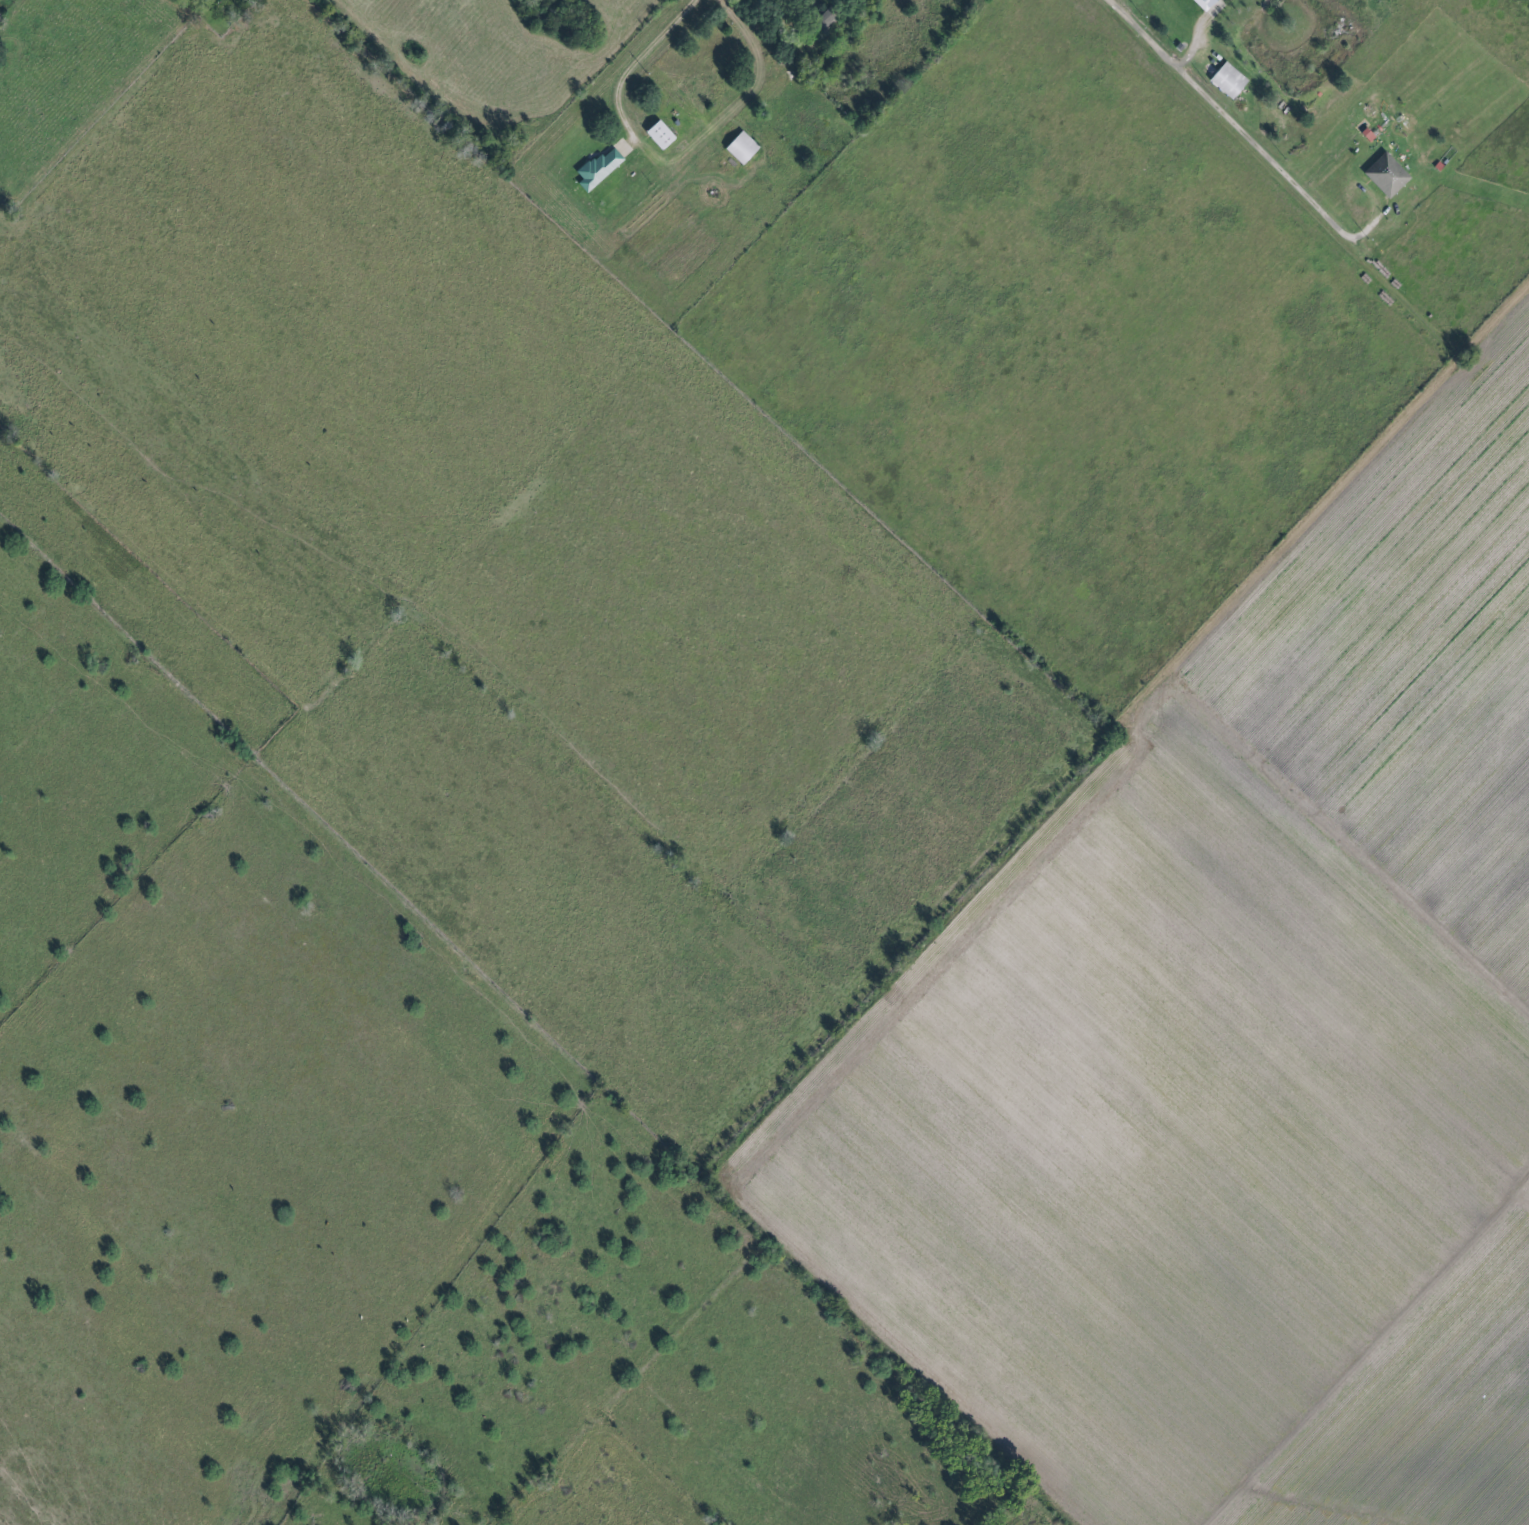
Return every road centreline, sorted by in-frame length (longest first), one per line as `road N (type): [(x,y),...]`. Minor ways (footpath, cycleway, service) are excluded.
road 1 (residential): [(699,0),(624,79),(621,120),(648,147)]

